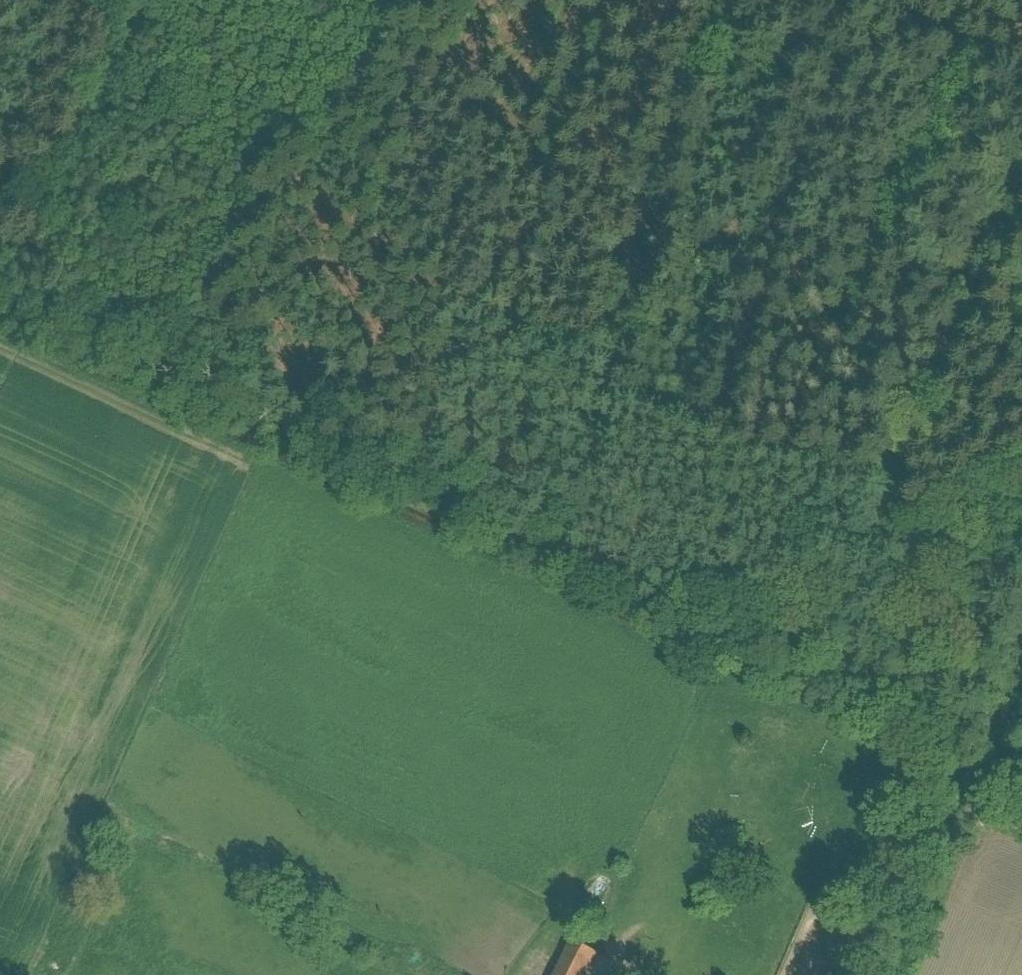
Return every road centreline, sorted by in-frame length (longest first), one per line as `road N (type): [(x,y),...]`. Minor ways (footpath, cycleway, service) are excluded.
road 1 (track): [(854,0),(1021,79)]

